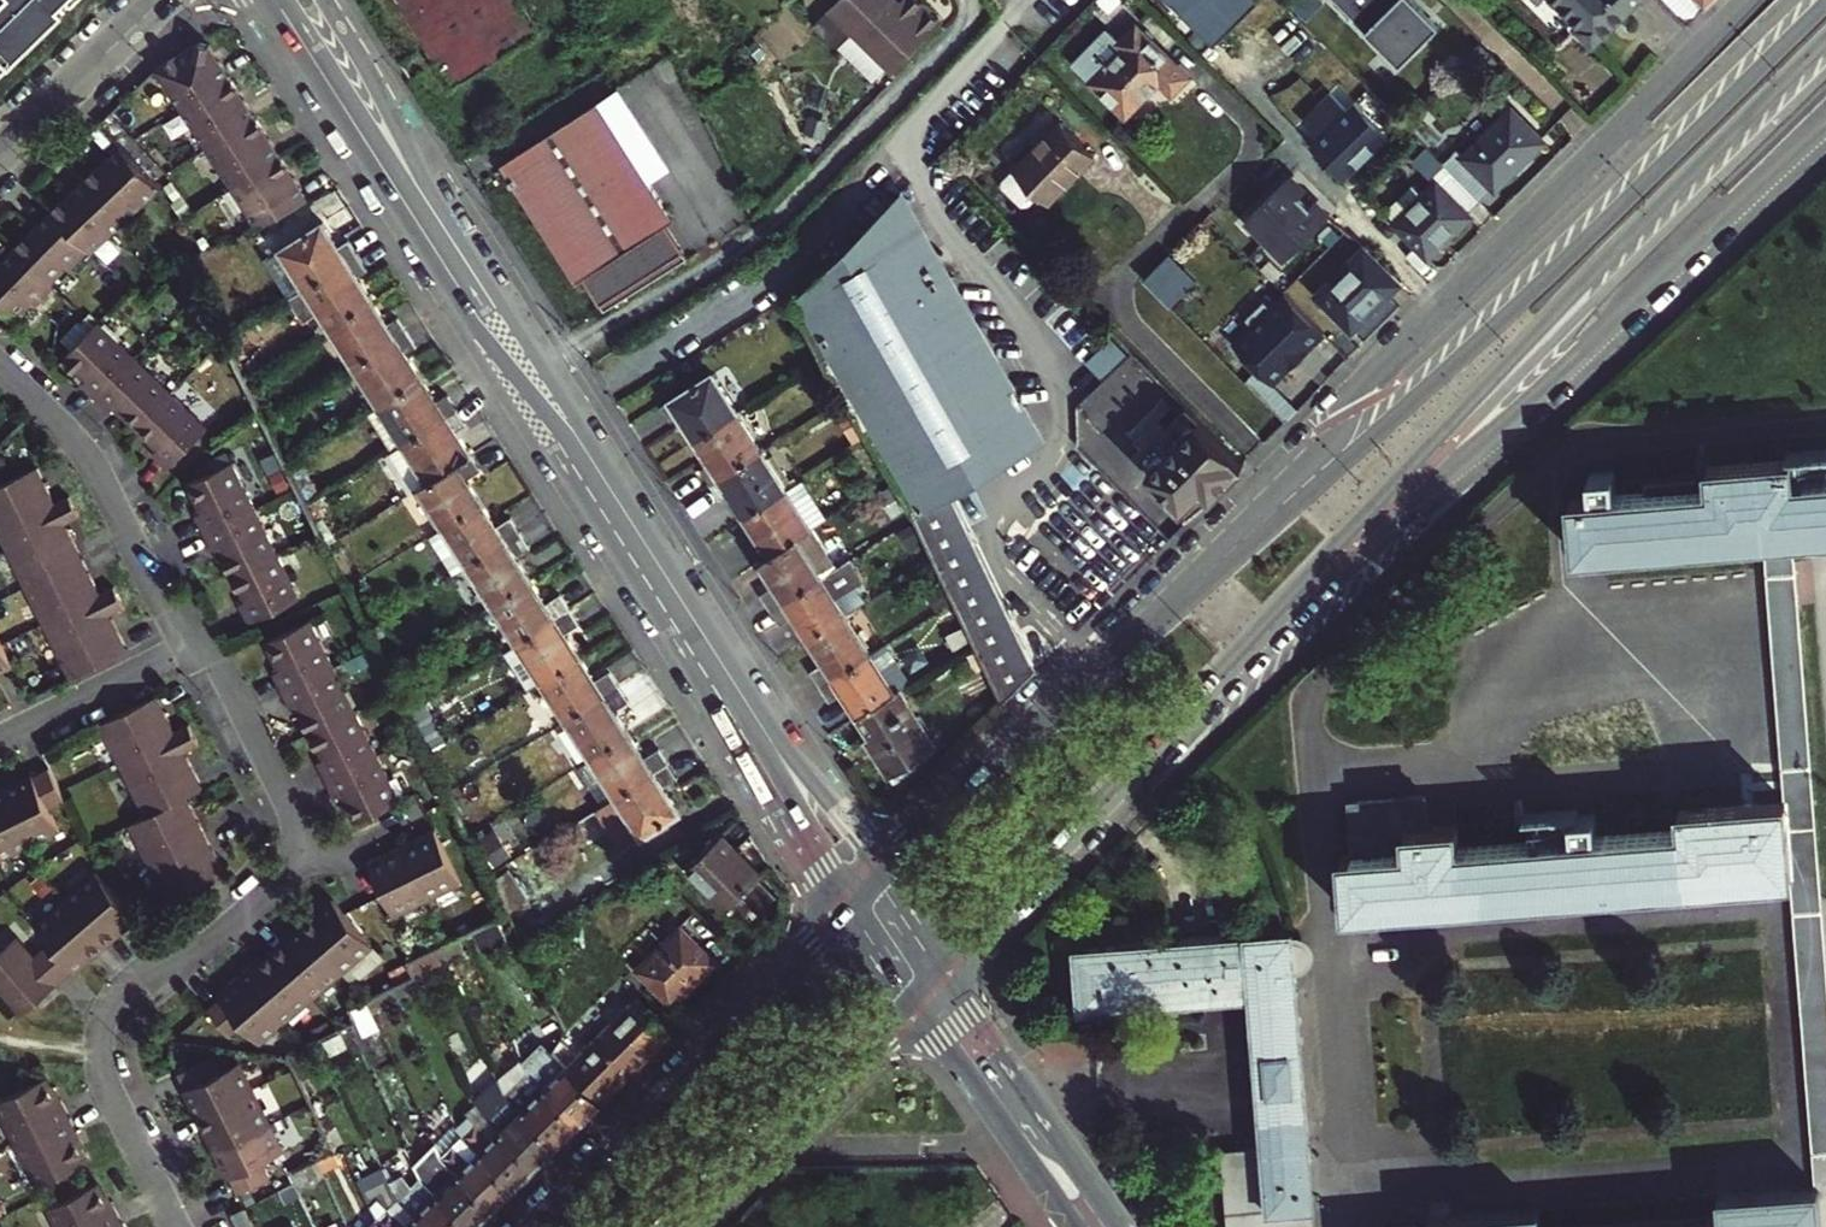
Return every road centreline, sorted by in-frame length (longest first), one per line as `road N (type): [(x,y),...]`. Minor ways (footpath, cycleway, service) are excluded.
road 1 (tertiary): [(261,0),(462,312),(580,461),(854,901)]
road 2 (tertiary): [(887,864),(776,733),(428,189),(324,0)]
road 3 (primary): [(1825,3),(1505,315),(1225,557)]
road 4 (primary): [(1279,604),(1825,37)]
road 5 (primary): [(1753,0),(1377,382),(1225,557)]
road 6 (primary): [(1279,604),(1517,415),(1825,124)]
road 7 (residential): [(177,1226),(103,1077),(107,1013),(137,977),(208,945),(288,872),(300,844),(225,674),(195,643)]
road 8 (primary): [(926,969),(1279,604)]
road 9 (primary): [(854,901),(532,1226)]
road 10 (primary): [(1225,557),(887,864)]
road 11 (primary): [(669,1226),(926,969)]
road 12 (residential): [(195,643),(167,612),(89,458),(0,368)]
road 13 (unclassified): [(1094,1226),(926,969)]
road 14 (residential): [(164,0),(0,156)]
road 15 (residential): [(195,643),(0,739)]

